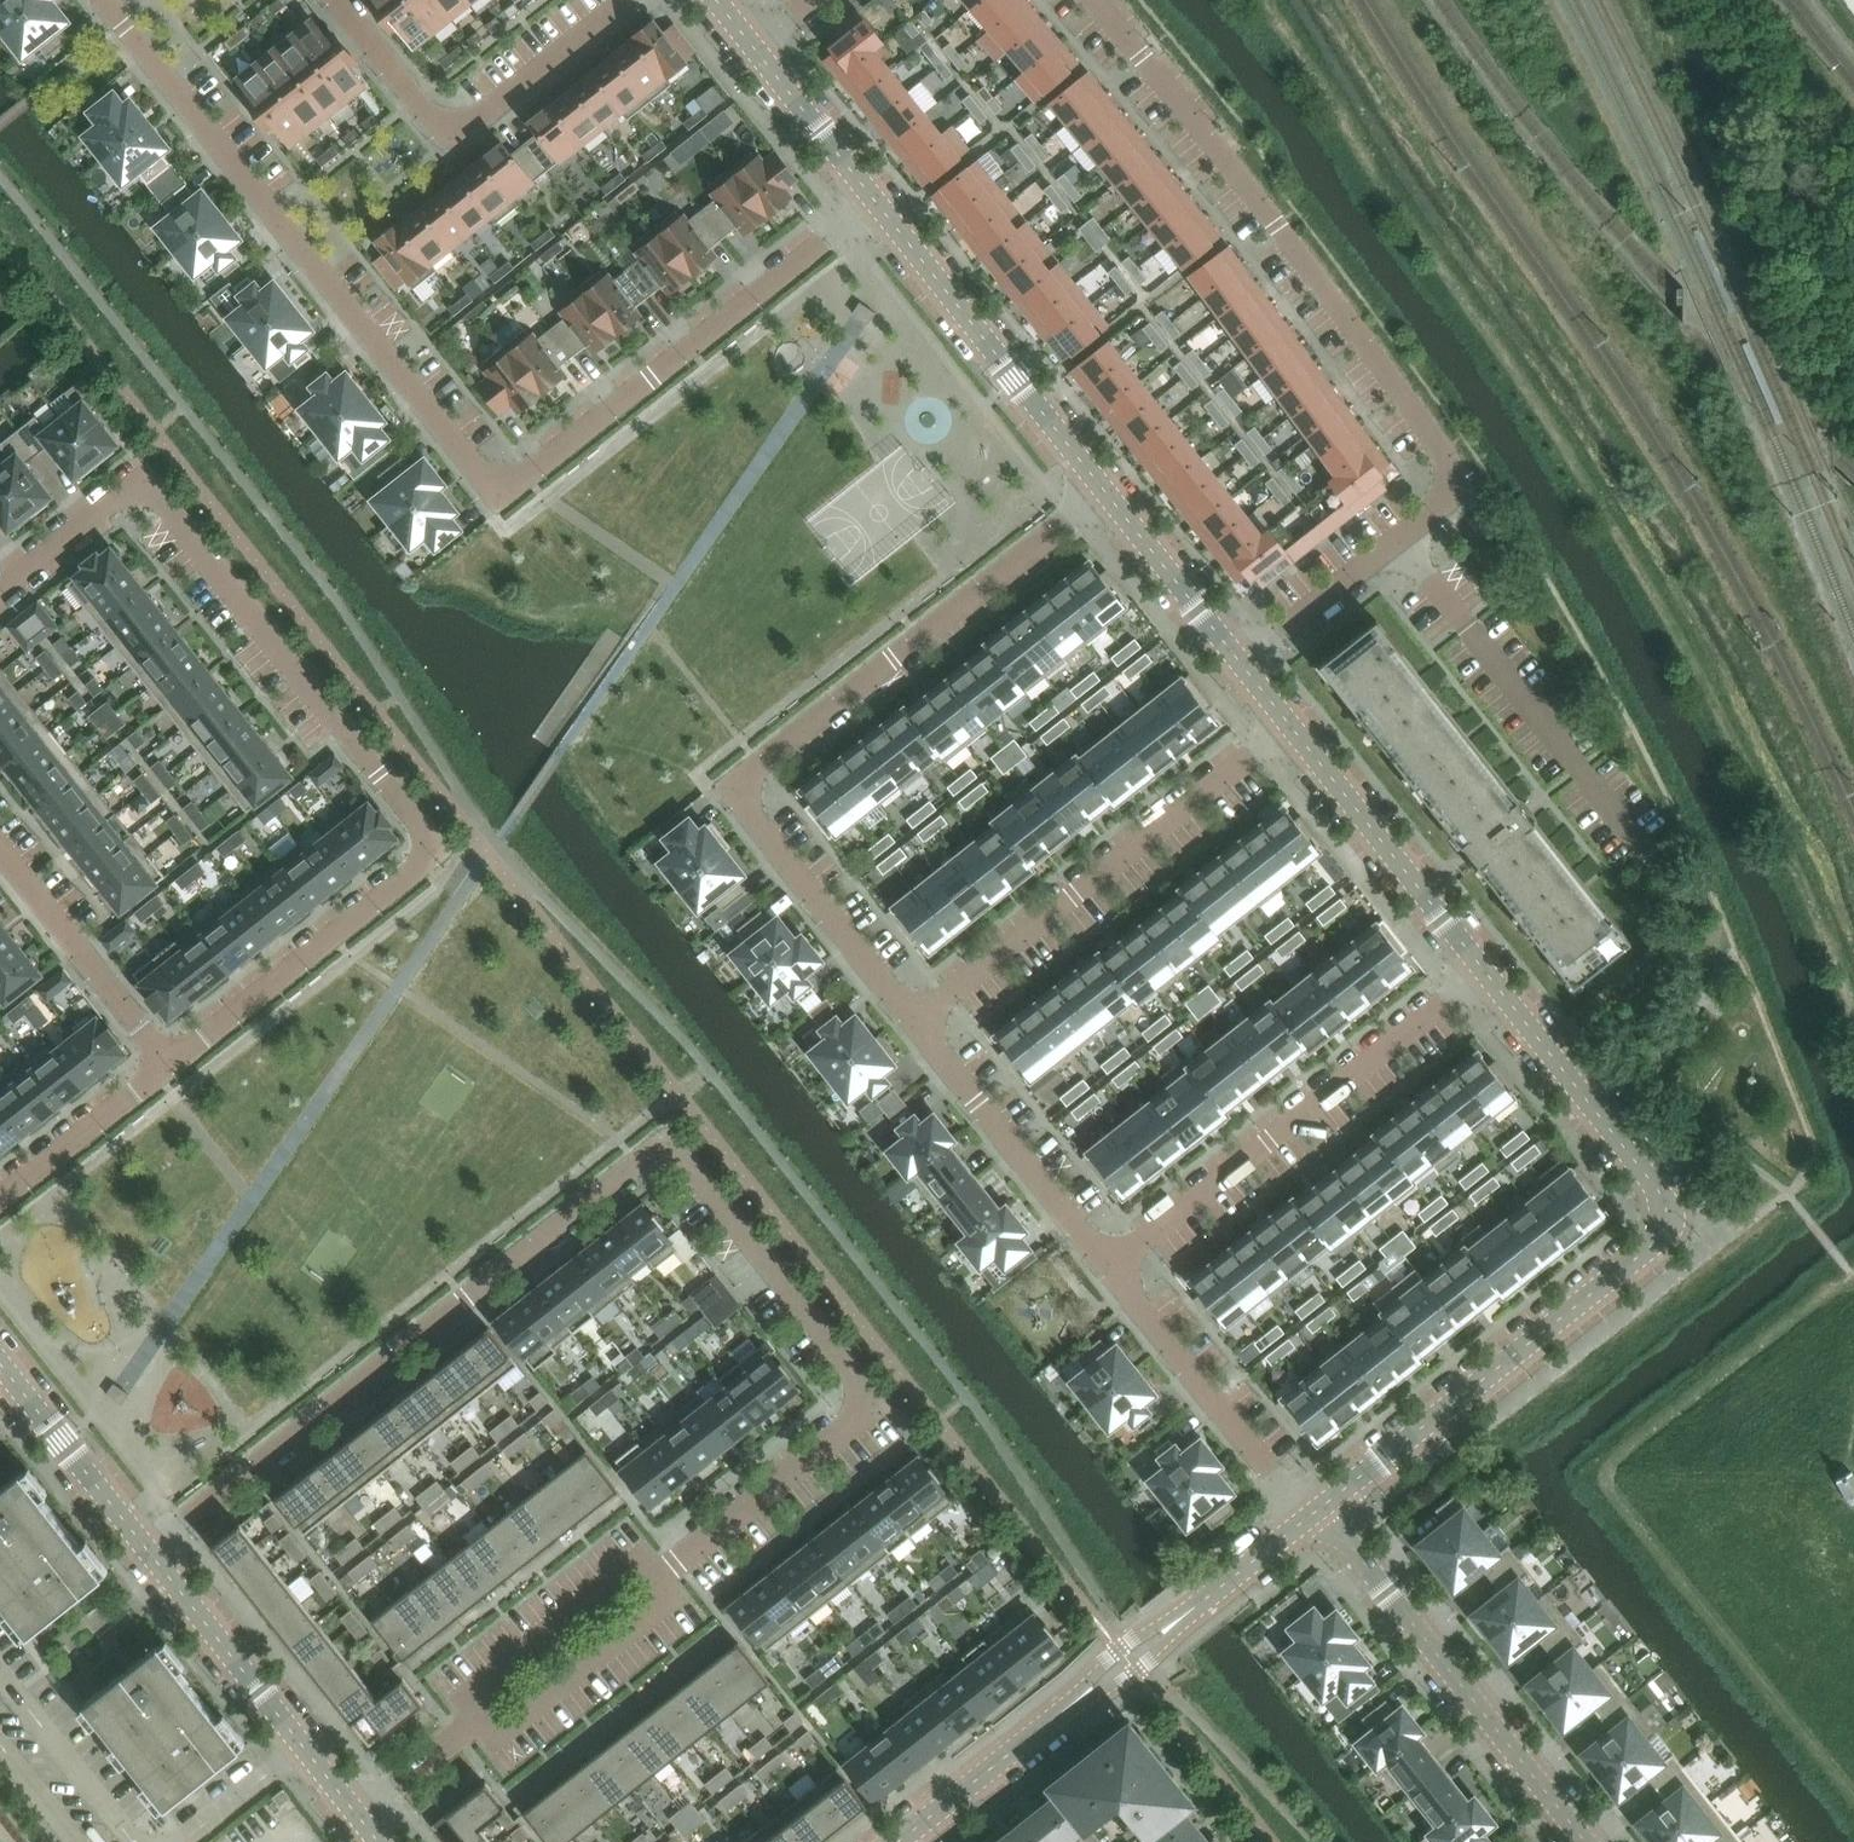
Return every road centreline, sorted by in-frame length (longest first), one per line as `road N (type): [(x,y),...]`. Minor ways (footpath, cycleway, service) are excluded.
road 1 (residential): [(149,1550),(639,1162),(678,1157),(696,1169),(858,1373),(865,1398),(850,1430),(661,1575)]
road 2 (residential): [(104,0),(500,499),(877,202)]
road 3 (residential): [(1096,0),(1278,225),(1458,481),(1448,501),(1242,664)]
road 4 (residential): [(915,1020),(743,803),(747,782),(1106,493)]
road 5 (residential): [(1488,974),(1659,1193),(1663,1233),(1321,1507)]
road 6 (residential): [(429,860),(420,821),(166,500),(128,496),(0,593)]
road 7 (residential): [(1309,1516),(899,1841)]
road 8 (residential): [(1488,974),(1111,1267)]
road 9 (residential): [(915,1020),(1291,726)]
road 10 (residential): [(1321,1507),(1586,1841)]
road 11 (residential): [(334,0),(429,121),(459,130),(631,0)]
road 12 (residential): [(877,202),(1106,493)]
road 13 (residential): [(358,1816),(149,1550)]
road 14 (residential): [(429,860),(170,1067)]
road 15 (residential): [(1309,1516),(1111,1267)]
road 16 (residential): [(1291,726),(1488,974)]
road 17 (residential): [(1111,1267),(915,1020)]
road 18 (residential): [(0,850),(170,1067)]
road 19 (residential): [(480,1722),(520,1725),(661,1610),(669,1593),(661,1575)]
road 20 (residential): [(661,1575),(625,1571),(484,1682),(480,1722)]
road 21 (residential): [(149,1550),(0,1362)]
road 22 (residential): [(1106,493),(1242,664)]
road 23 (residential): [(170,1067),(0,1197)]
road 24 (residential): [(756,49),(877,202)]
road 25 (residential): [(480,1722),(358,1816)]

